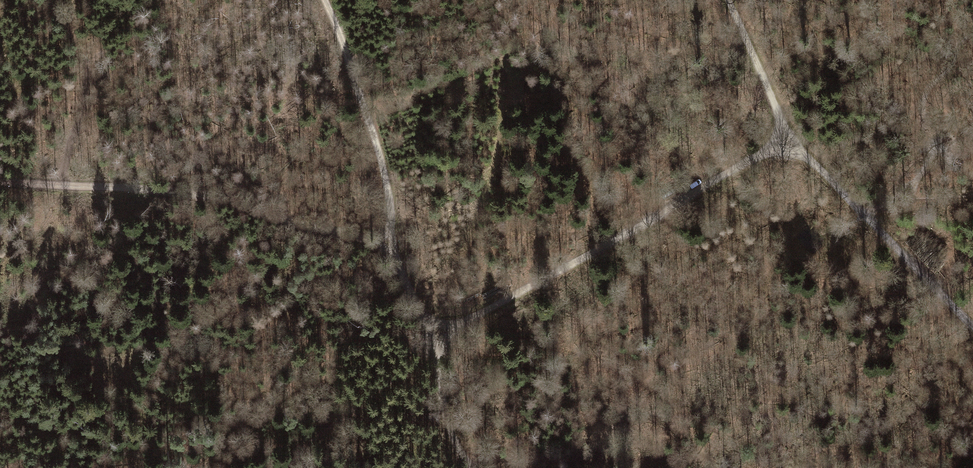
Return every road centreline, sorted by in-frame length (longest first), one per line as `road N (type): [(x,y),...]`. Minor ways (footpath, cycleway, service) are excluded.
road 1 (track): [(790,137),(422,347)]
road 2 (track): [(394,248),(207,197),(0,180)]
road 3 (track): [(394,248),(376,140),(323,0)]
road 4 (track): [(866,216),(972,326)]
road 5 (track): [(728,0),(790,137)]
road 6 (track): [(942,83),(929,99),(932,158),(886,208)]
road 7 (track): [(468,467),(435,418),(422,347)]

